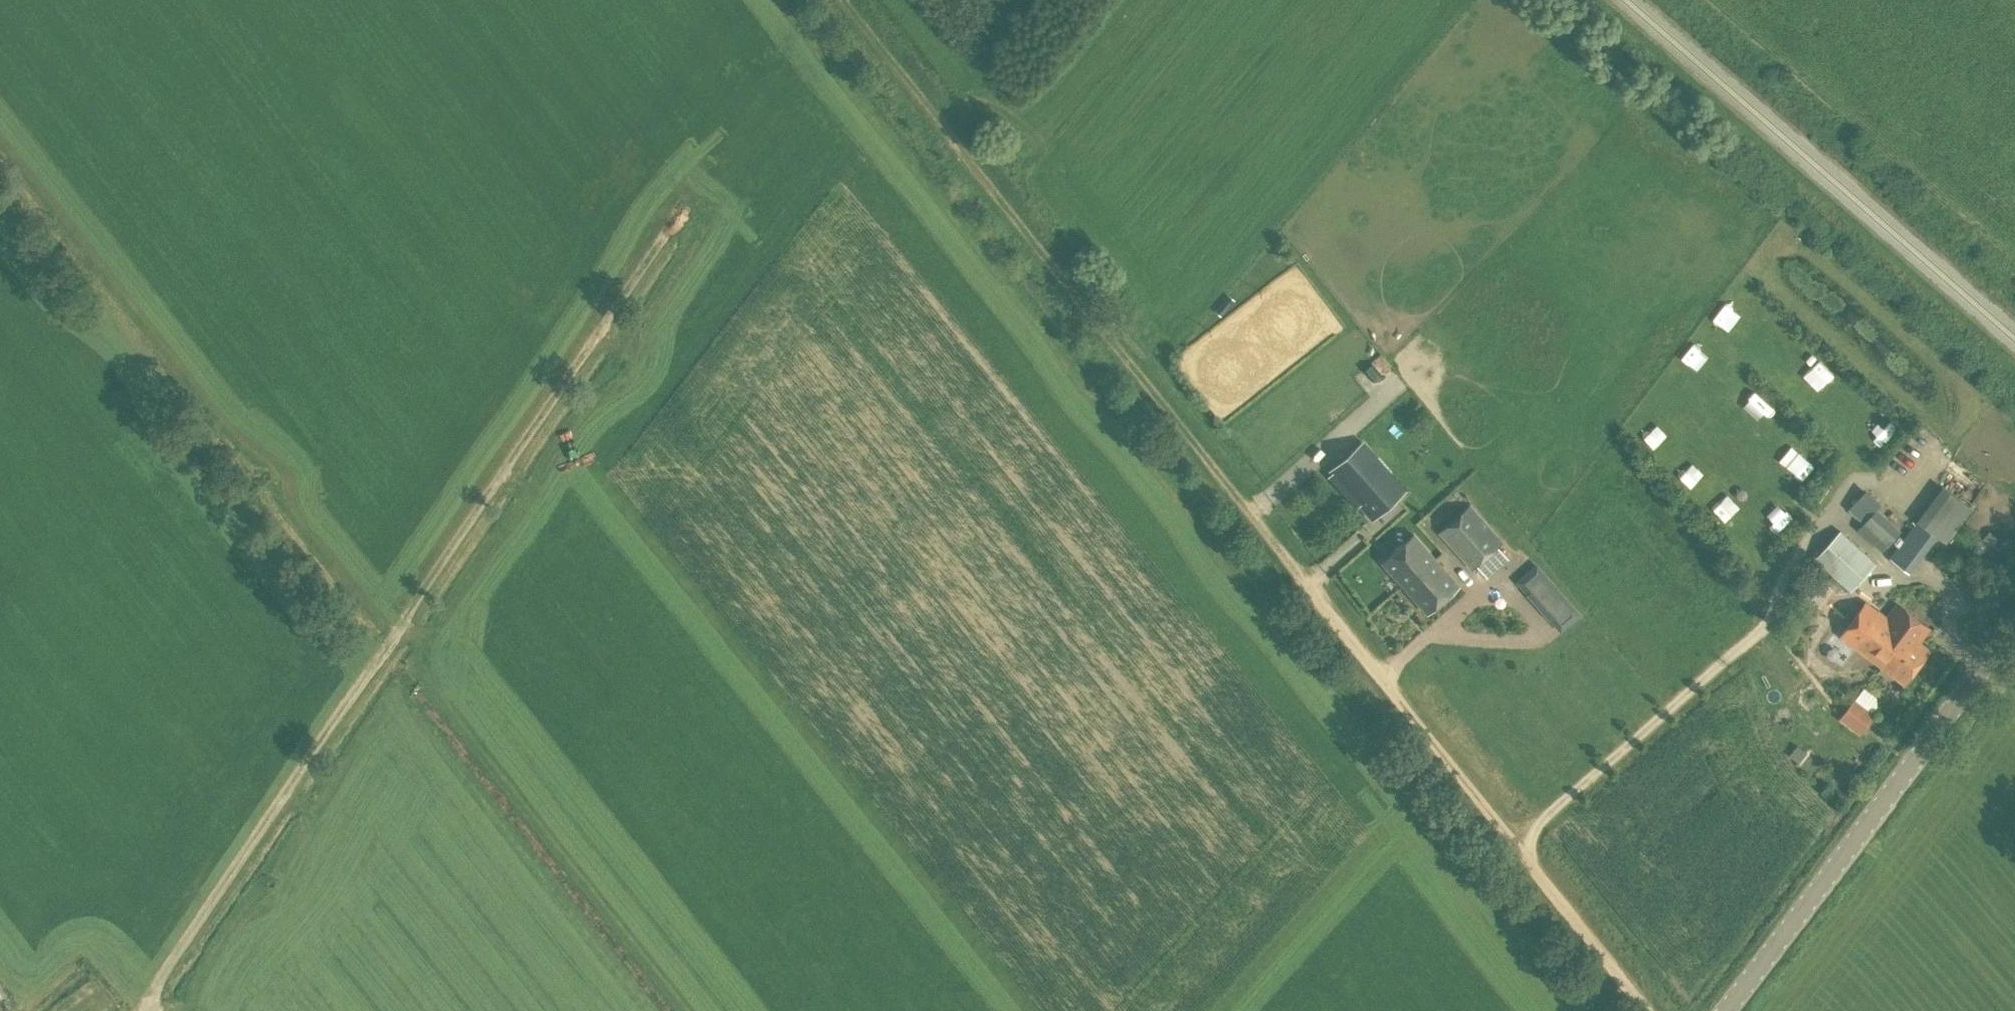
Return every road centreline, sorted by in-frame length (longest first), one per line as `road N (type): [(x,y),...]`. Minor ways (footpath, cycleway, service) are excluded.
road 1 (track): [(1381,674),(838,0)]
road 2 (unclassified): [(1729,1010),(2014,629)]
road 3 (unclassified): [(1654,1010),(1381,674)]

